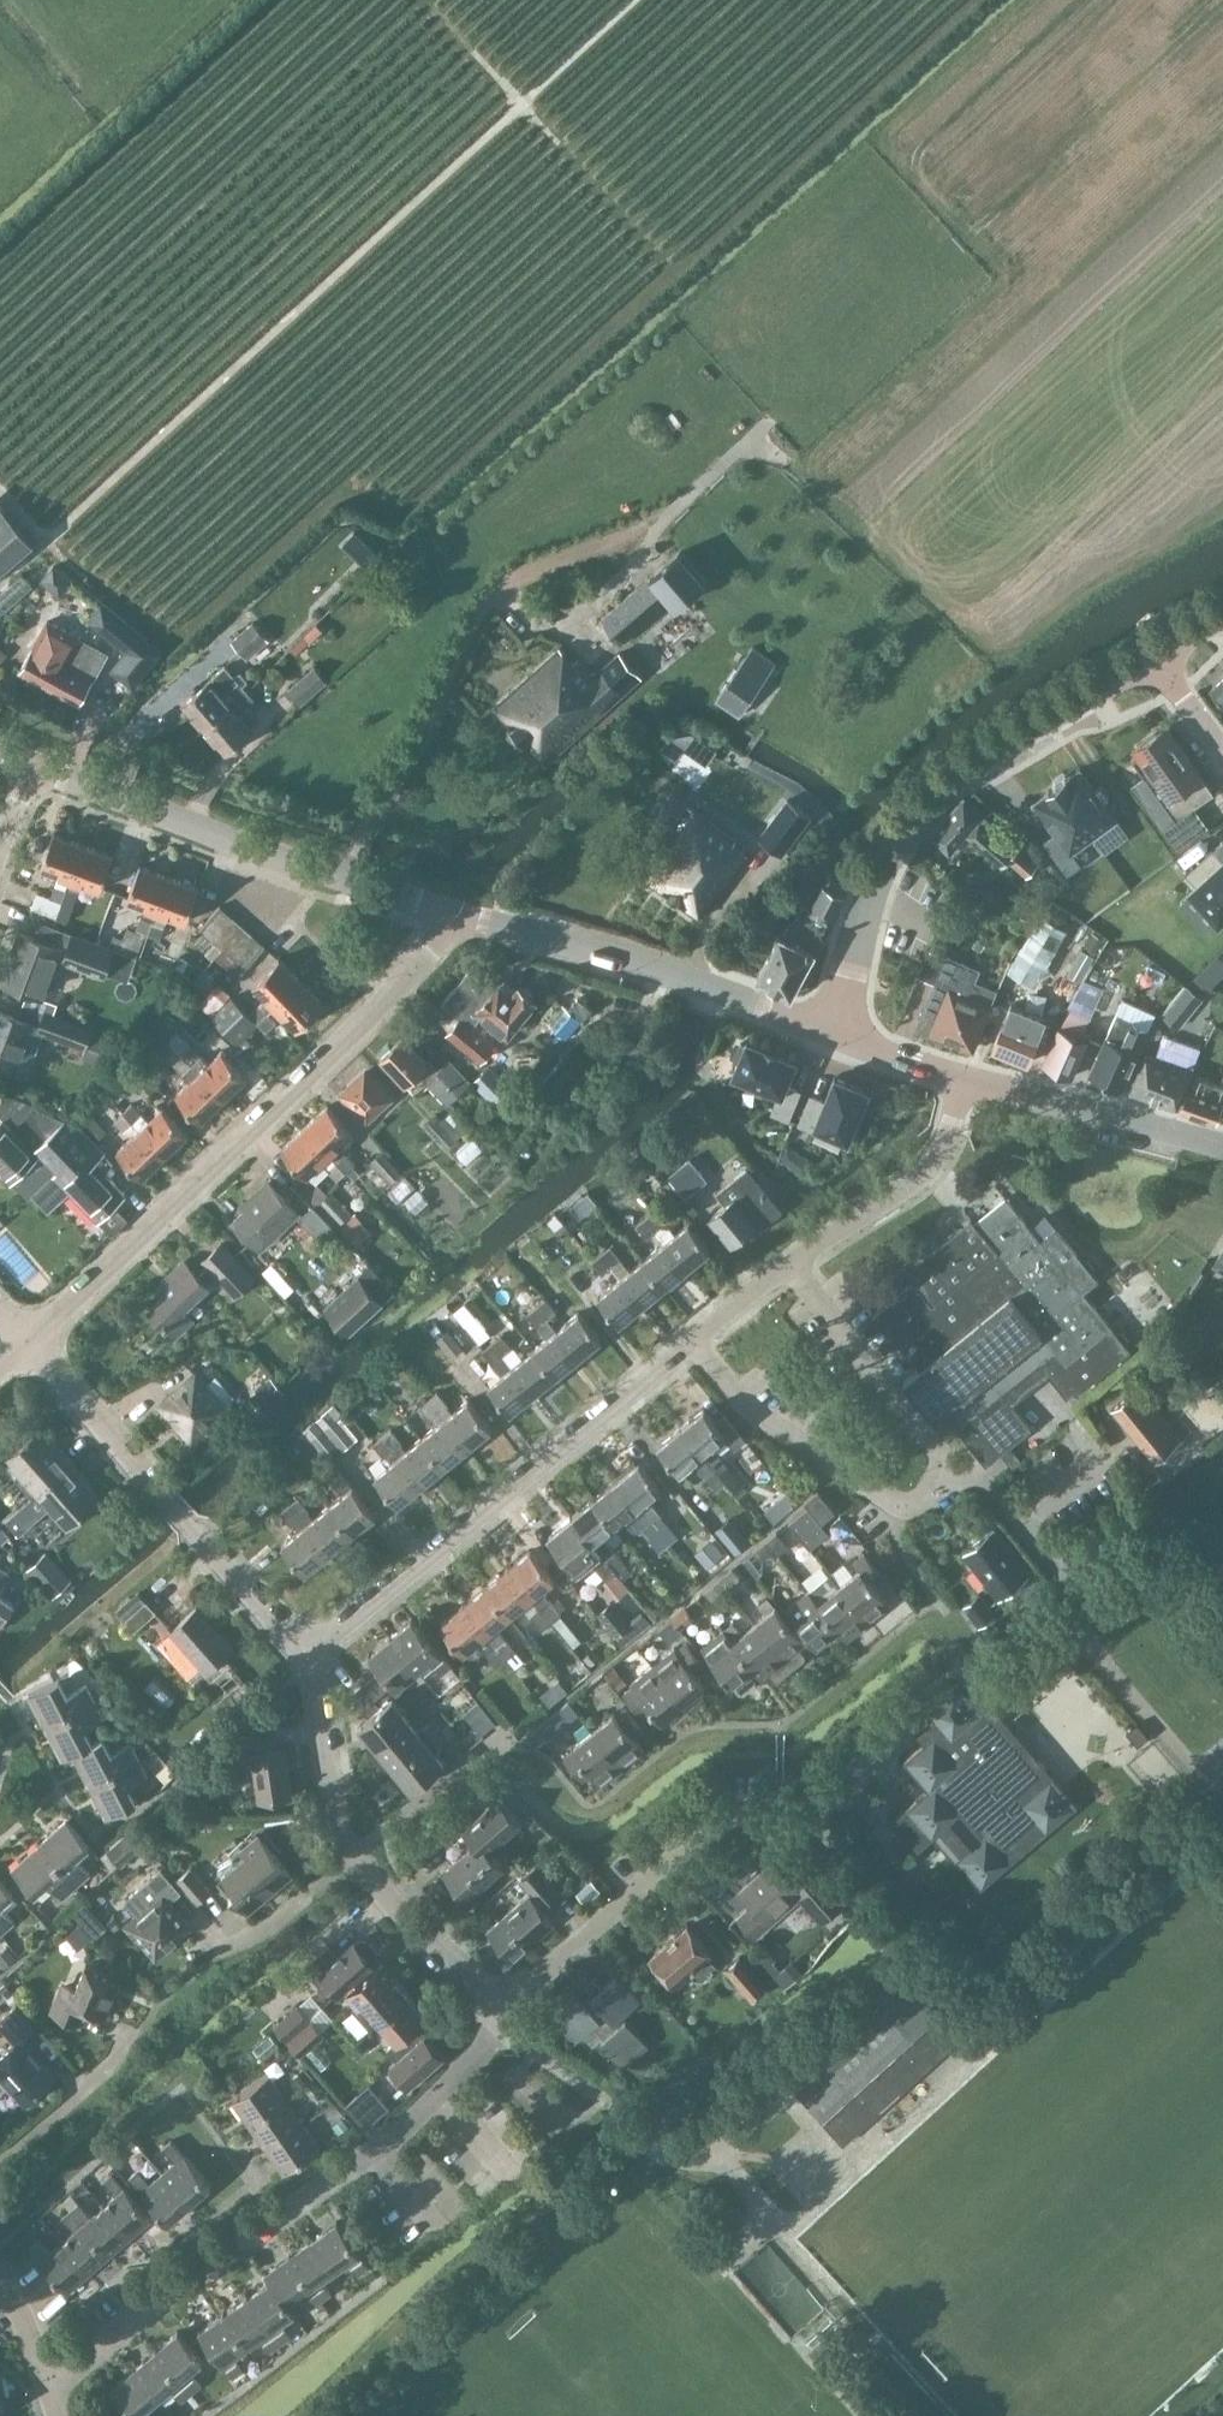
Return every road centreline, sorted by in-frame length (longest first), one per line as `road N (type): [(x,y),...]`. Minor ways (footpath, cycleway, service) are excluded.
road 1 (residential): [(26,1344),(460,913)]
road 2 (residential): [(49,2393),(377,2153),(505,2025),(495,2014)]
road 3 (tertiary): [(830,1031),(880,880),(917,817),(990,755),(1155,658)]
road 4 (residential): [(693,1345),(311,1653)]
road 5 (tertiary): [(460,913),(35,766)]
road 6 (residential): [(311,1653),(26,1344)]
road 7 (residential): [(495,2014),(716,1822),(746,1814),(810,1819),(833,1803)]
road 8 (tertiary): [(830,1031),(460,913)]
road 9 (residential): [(1172,1748),(1088,1648),(1060,1569),(1011,1507),(952,1469)]
road 10 (residential): [(693,1345),(768,1423),(903,1506),(952,1469)]
road 11 (residential): [(967,1078),(928,1171),(788,1261)]
road 12 (residential): [(952,1469),(879,1391),(788,1261)]
road 13 (tertiary): [(1222,1145),(967,1078)]
road 14 (residential): [(495,2014),(351,1857)]
road 15 (residential): [(351,1857),(331,1810),(311,1653)]
road 16 (residential): [(0,2163),(140,2029)]
road 17 (residential): [(216,1955),(274,1924),(351,1857)]
road 18 (tertiary): [(967,1078),(830,1031)]
road 19 (residential): [(788,1261),(693,1345)]
road 20 (residential): [(49,2393),(0,2284)]

